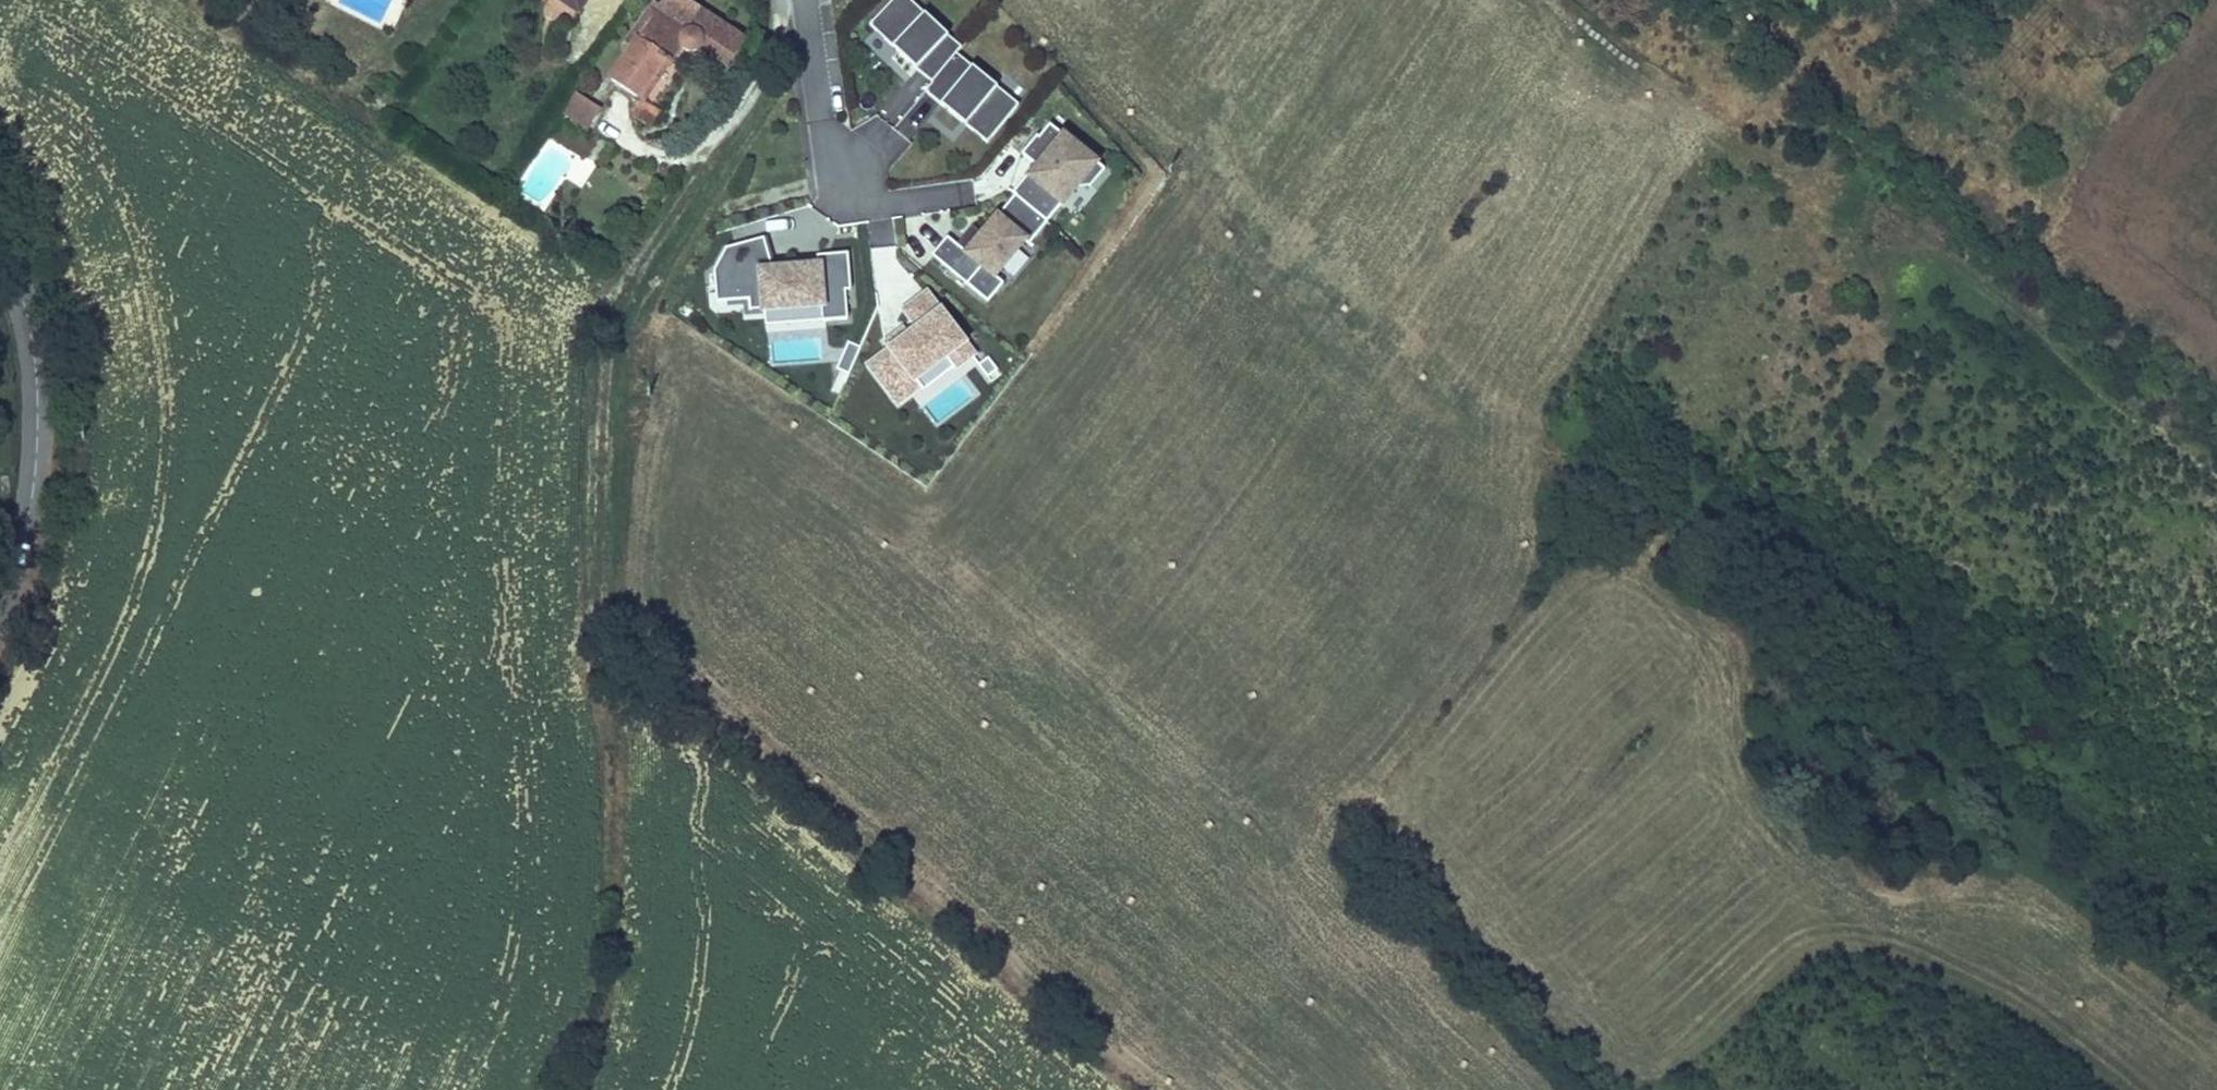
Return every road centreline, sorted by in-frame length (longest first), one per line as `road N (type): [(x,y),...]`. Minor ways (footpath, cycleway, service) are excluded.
road 1 (track): [(781,0),(757,79),(617,303),(603,396),(591,687)]
road 2 (tertiary): [(0,246),(20,302),(35,460),(29,519),(0,600)]

